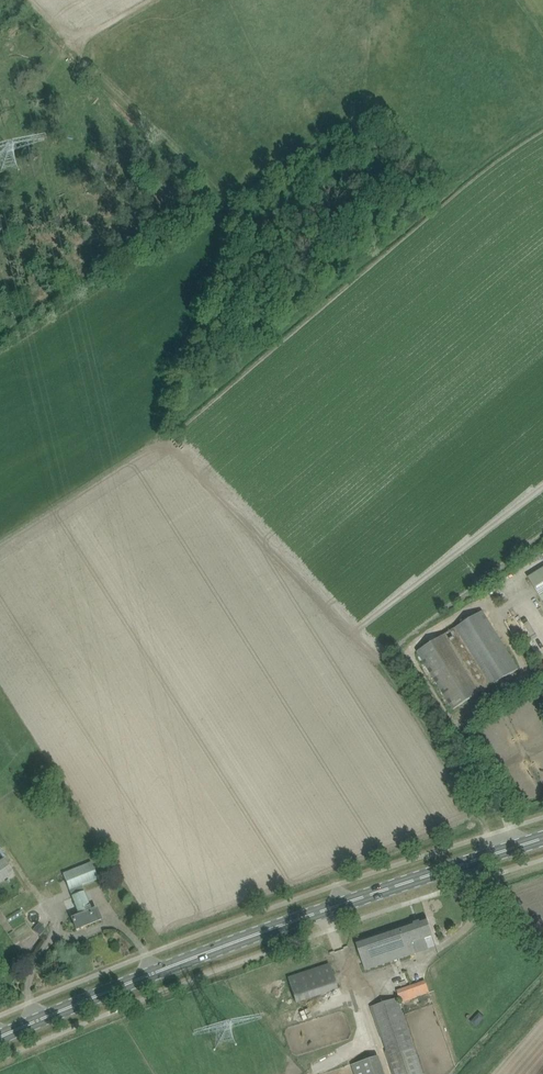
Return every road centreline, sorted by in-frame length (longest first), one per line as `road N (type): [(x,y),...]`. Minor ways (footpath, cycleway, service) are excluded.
road 1 (primary): [(0,1037),(304,917),(542,838)]
road 2 (track): [(0,336),(363,109)]
road 3 (track): [(25,0),(74,46),(149,0)]

